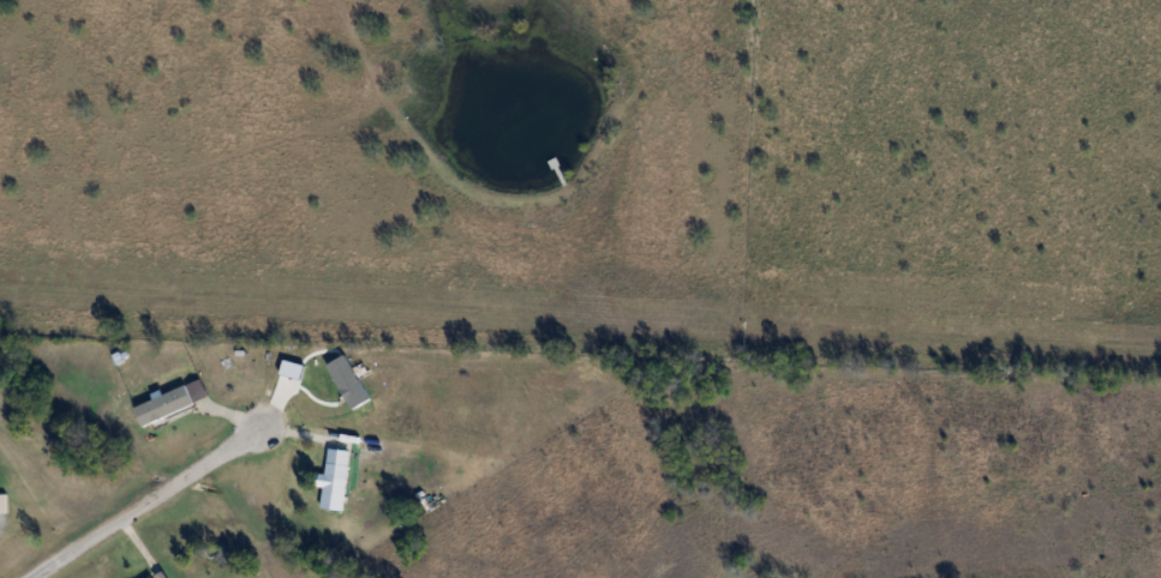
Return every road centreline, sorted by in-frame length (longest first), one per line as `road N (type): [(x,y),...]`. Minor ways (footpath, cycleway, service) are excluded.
road 1 (residential): [(31,577),(262,426)]

